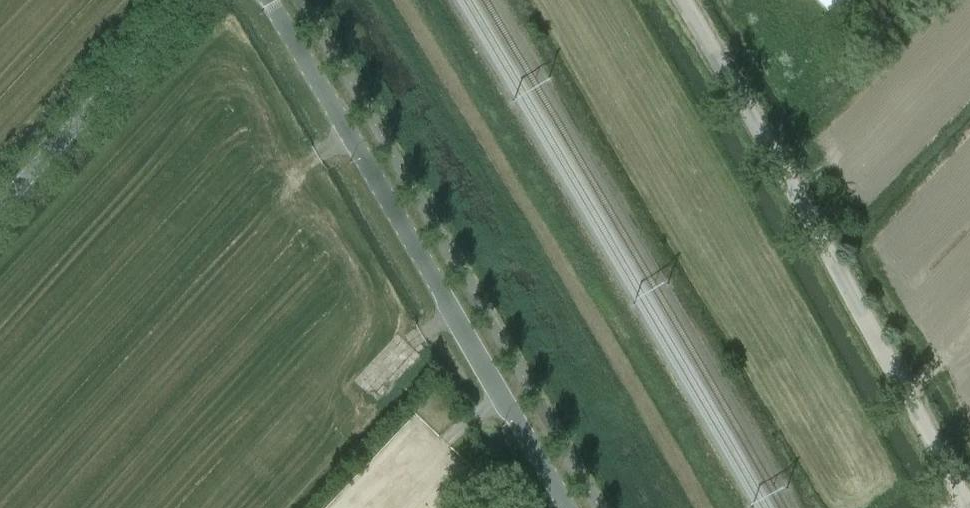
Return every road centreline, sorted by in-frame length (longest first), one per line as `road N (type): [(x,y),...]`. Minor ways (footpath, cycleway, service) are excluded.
road 1 (unclassified): [(569,507),(266,0)]
road 2 (unclassified): [(969,506),(677,0)]
road 3 (unclassified): [(0,209),(198,0)]

